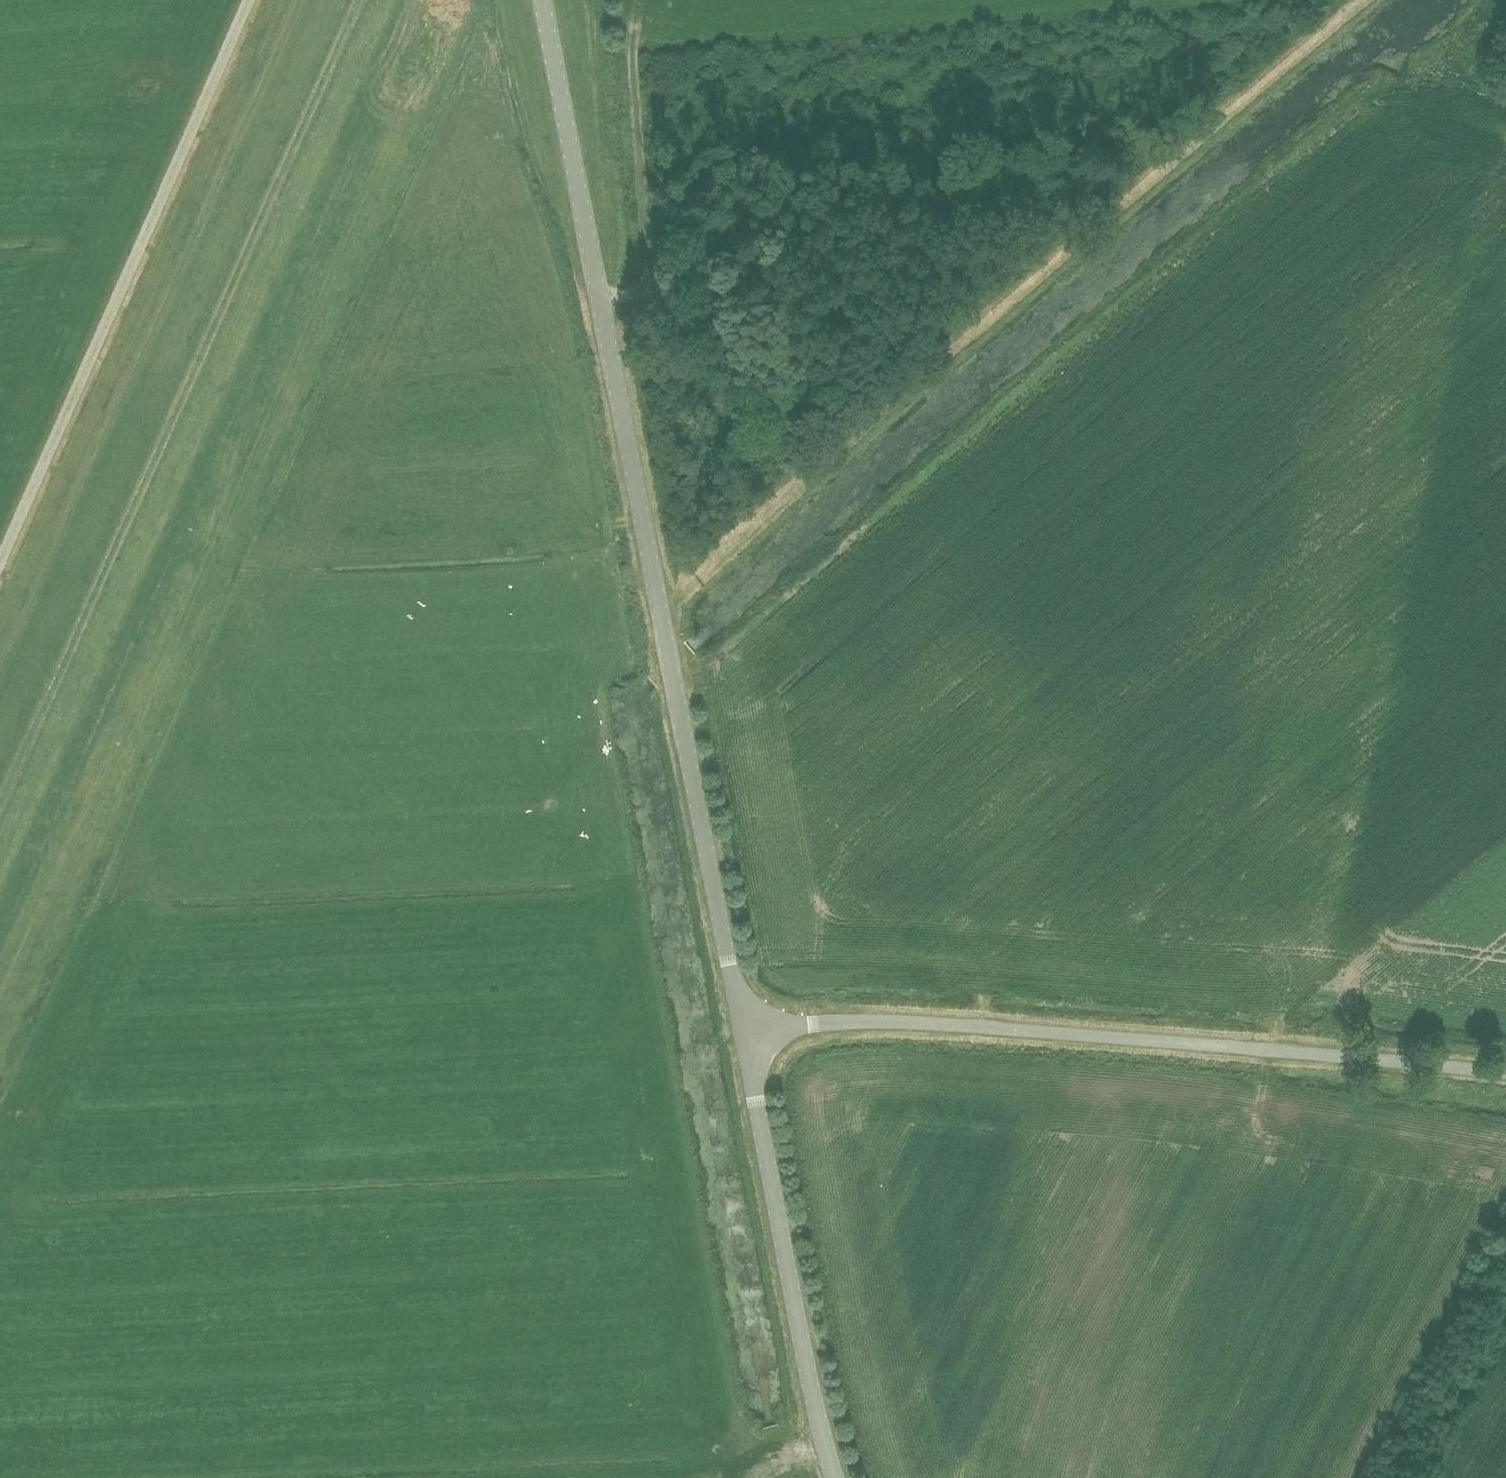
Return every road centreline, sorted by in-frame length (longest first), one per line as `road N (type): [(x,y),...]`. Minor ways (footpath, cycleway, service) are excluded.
road 1 (tertiary): [(743,1033),(543,0)]
road 2 (unclassified): [(1505,1073),(910,1021),(743,1033)]
road 3 (track): [(0,563),(252,0)]
road 4 (tertiary): [(835,1477),(743,1033)]

